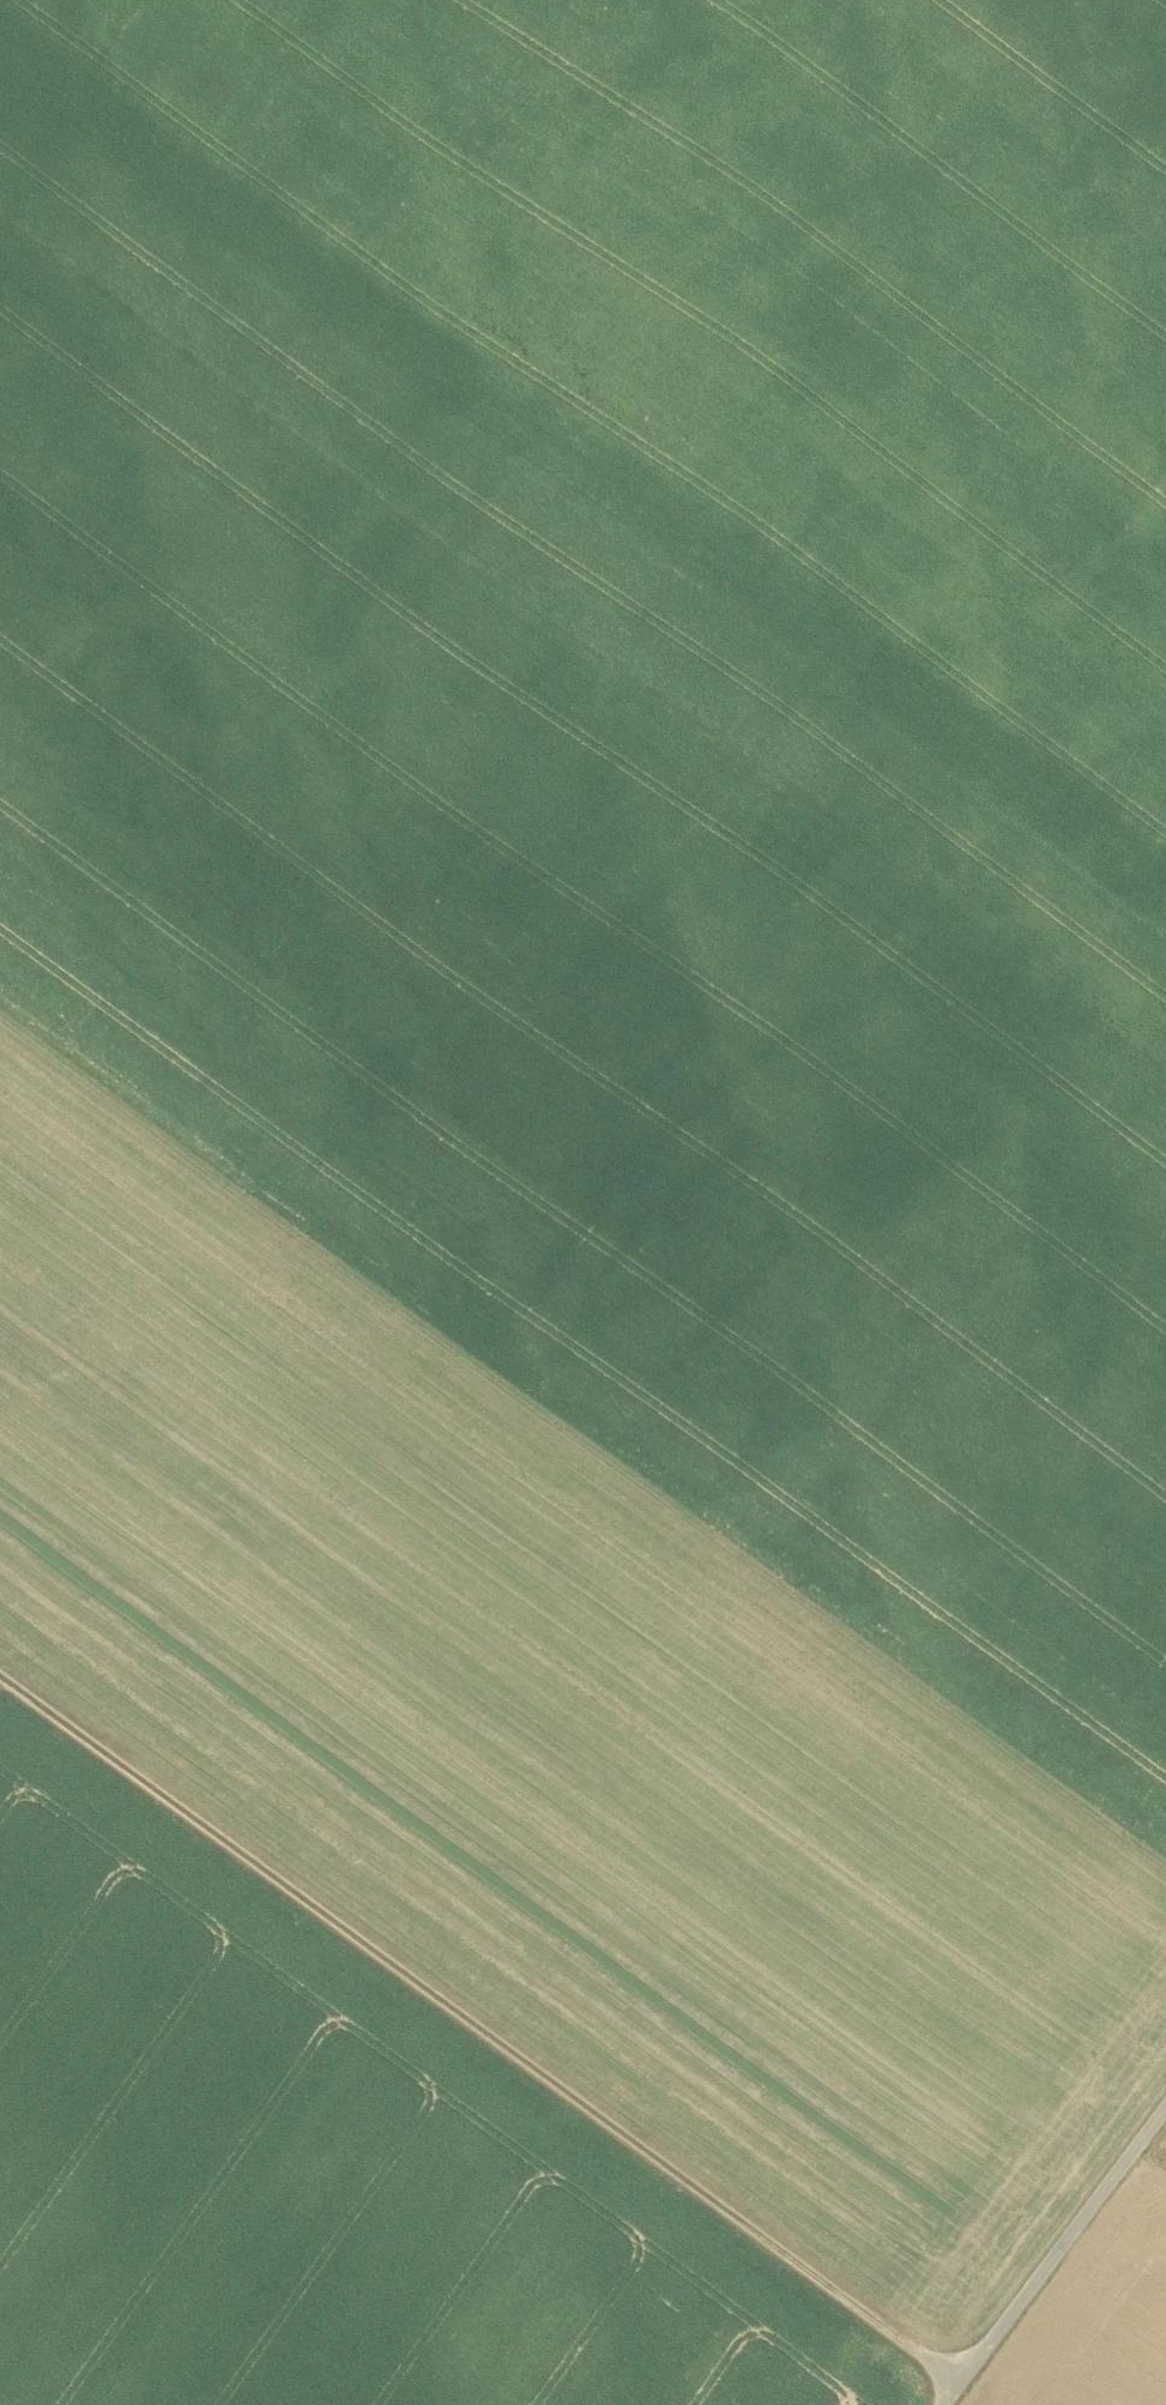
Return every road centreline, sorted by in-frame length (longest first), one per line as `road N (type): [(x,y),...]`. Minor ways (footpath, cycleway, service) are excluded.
road 1 (track): [(0,1694),(952,2404)]
road 2 (track): [(953,2404),(1165,2128)]

